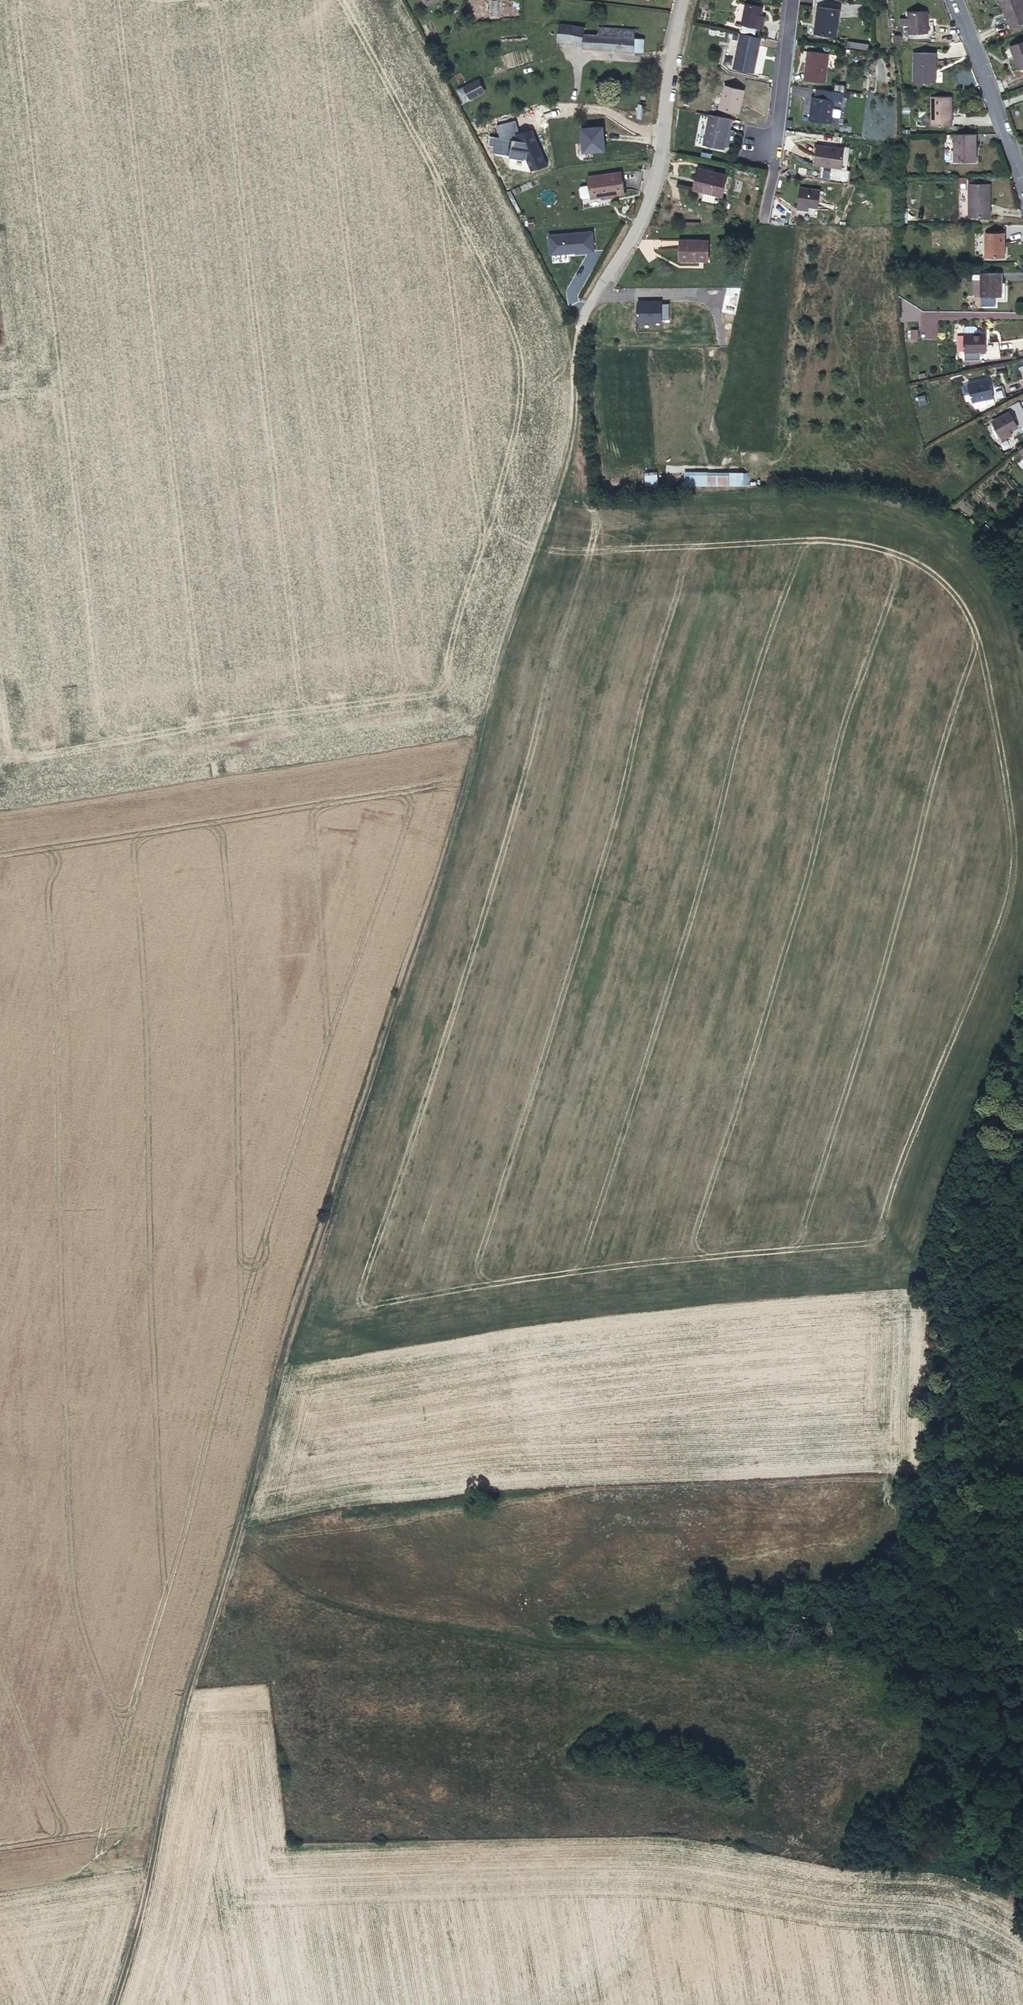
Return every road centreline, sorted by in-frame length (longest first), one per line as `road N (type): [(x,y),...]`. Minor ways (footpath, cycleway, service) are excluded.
road 1 (track): [(579,314),(570,458),(493,658),(467,777),(278,1375),(106,2004)]
road 2 (residential): [(579,314),(639,224),(656,183),(684,0)]
road 3 (residential): [(1022,190),(953,0)]
road 4 (residential): [(771,148),(790,0)]

